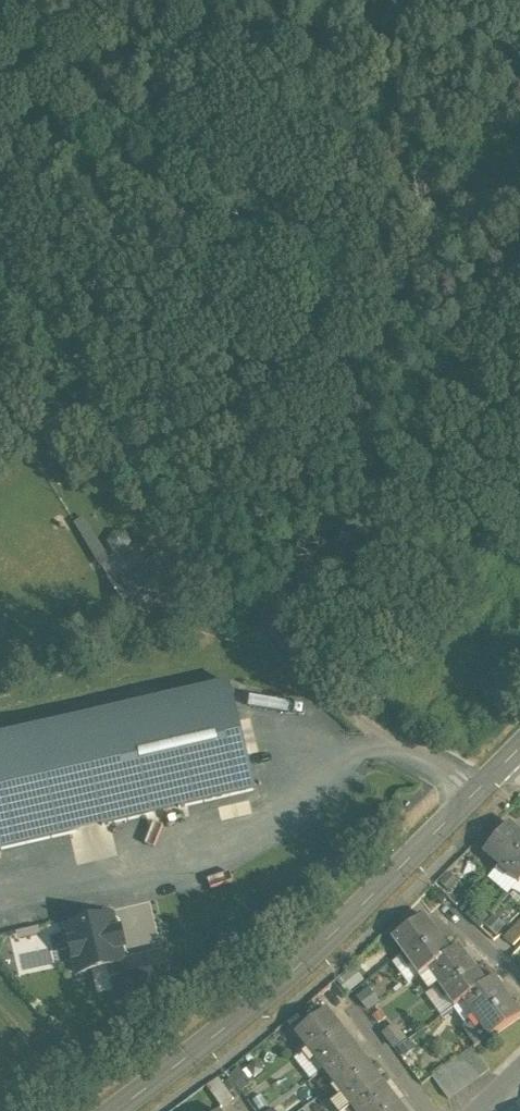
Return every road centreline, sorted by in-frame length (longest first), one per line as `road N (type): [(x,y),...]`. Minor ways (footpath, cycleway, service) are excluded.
road 1 (secondary): [(509,761),(280,981),(113,1110)]
road 2 (track): [(131,489),(360,718),(480,790)]
road 3 (residential): [(343,1000),(424,1110)]

